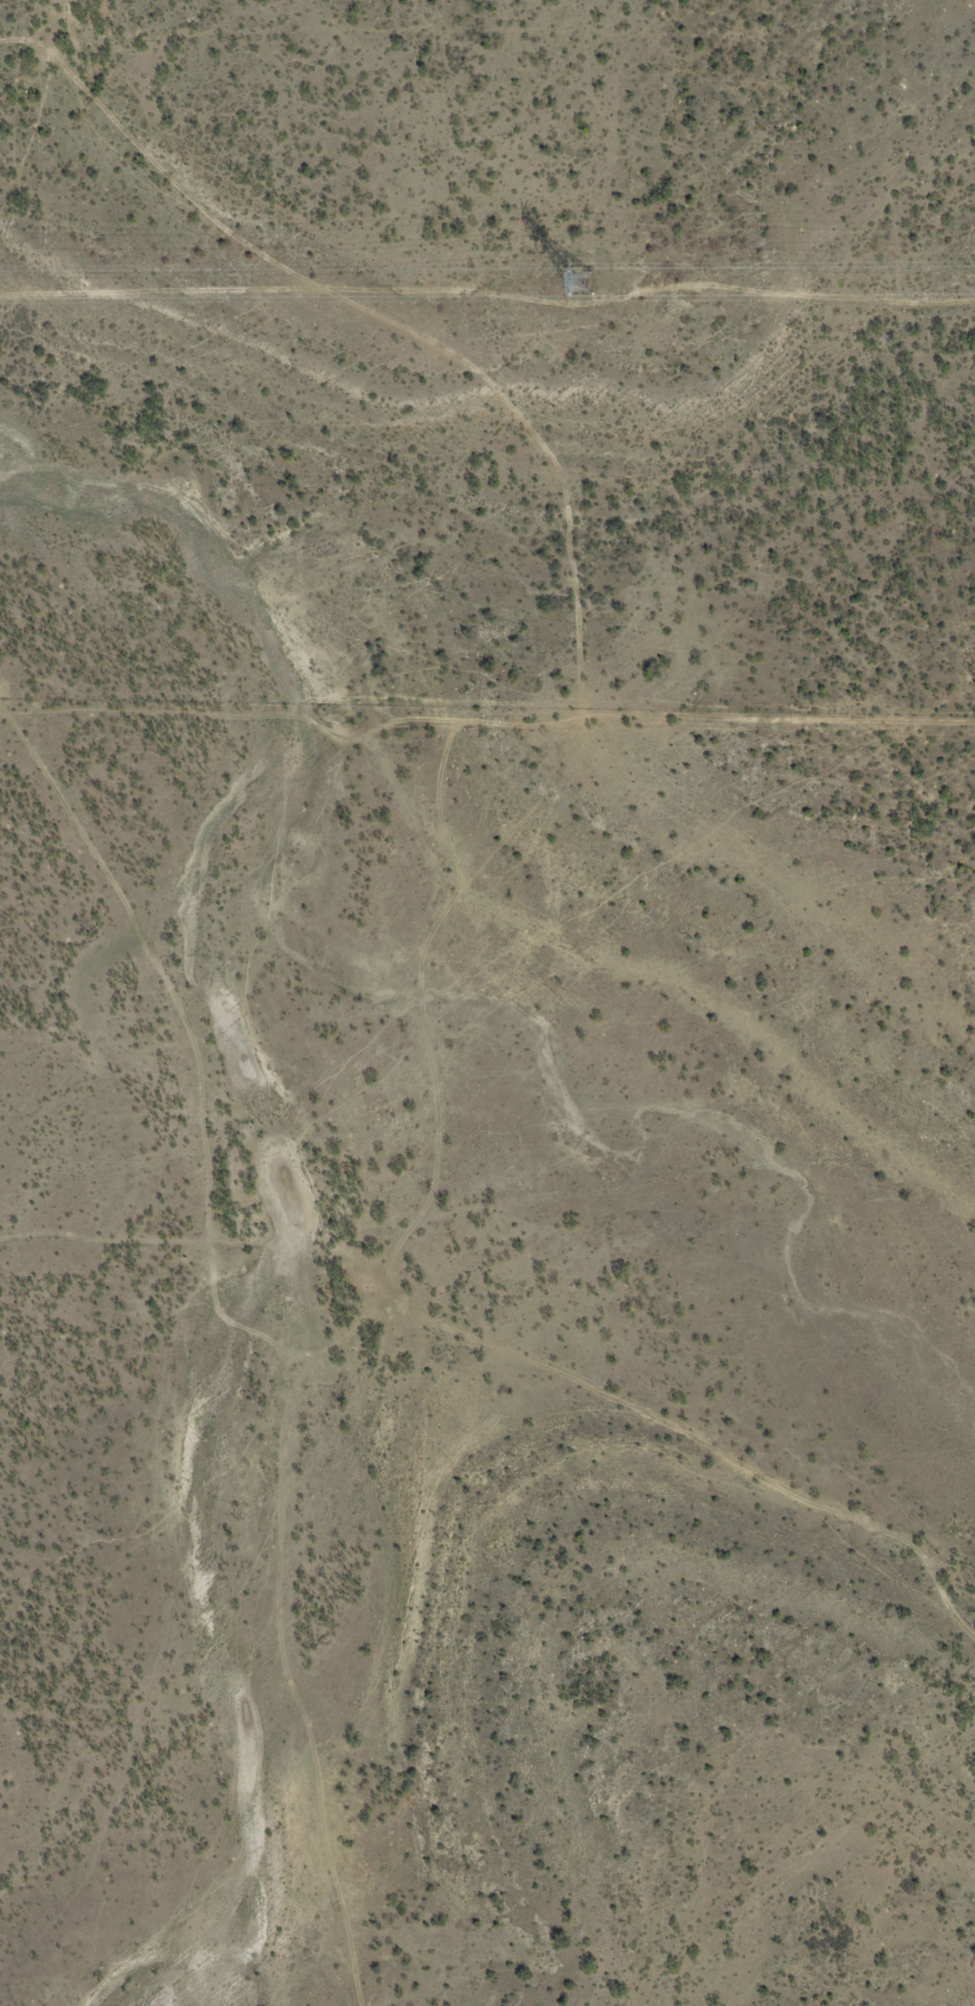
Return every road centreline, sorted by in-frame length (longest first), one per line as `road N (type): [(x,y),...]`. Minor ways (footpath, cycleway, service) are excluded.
road 1 (residential): [(974,1098),(968,1116),(375,1231),(76,1261),(0,1255)]
road 2 (residential): [(871,0),(928,335),(974,908)]

